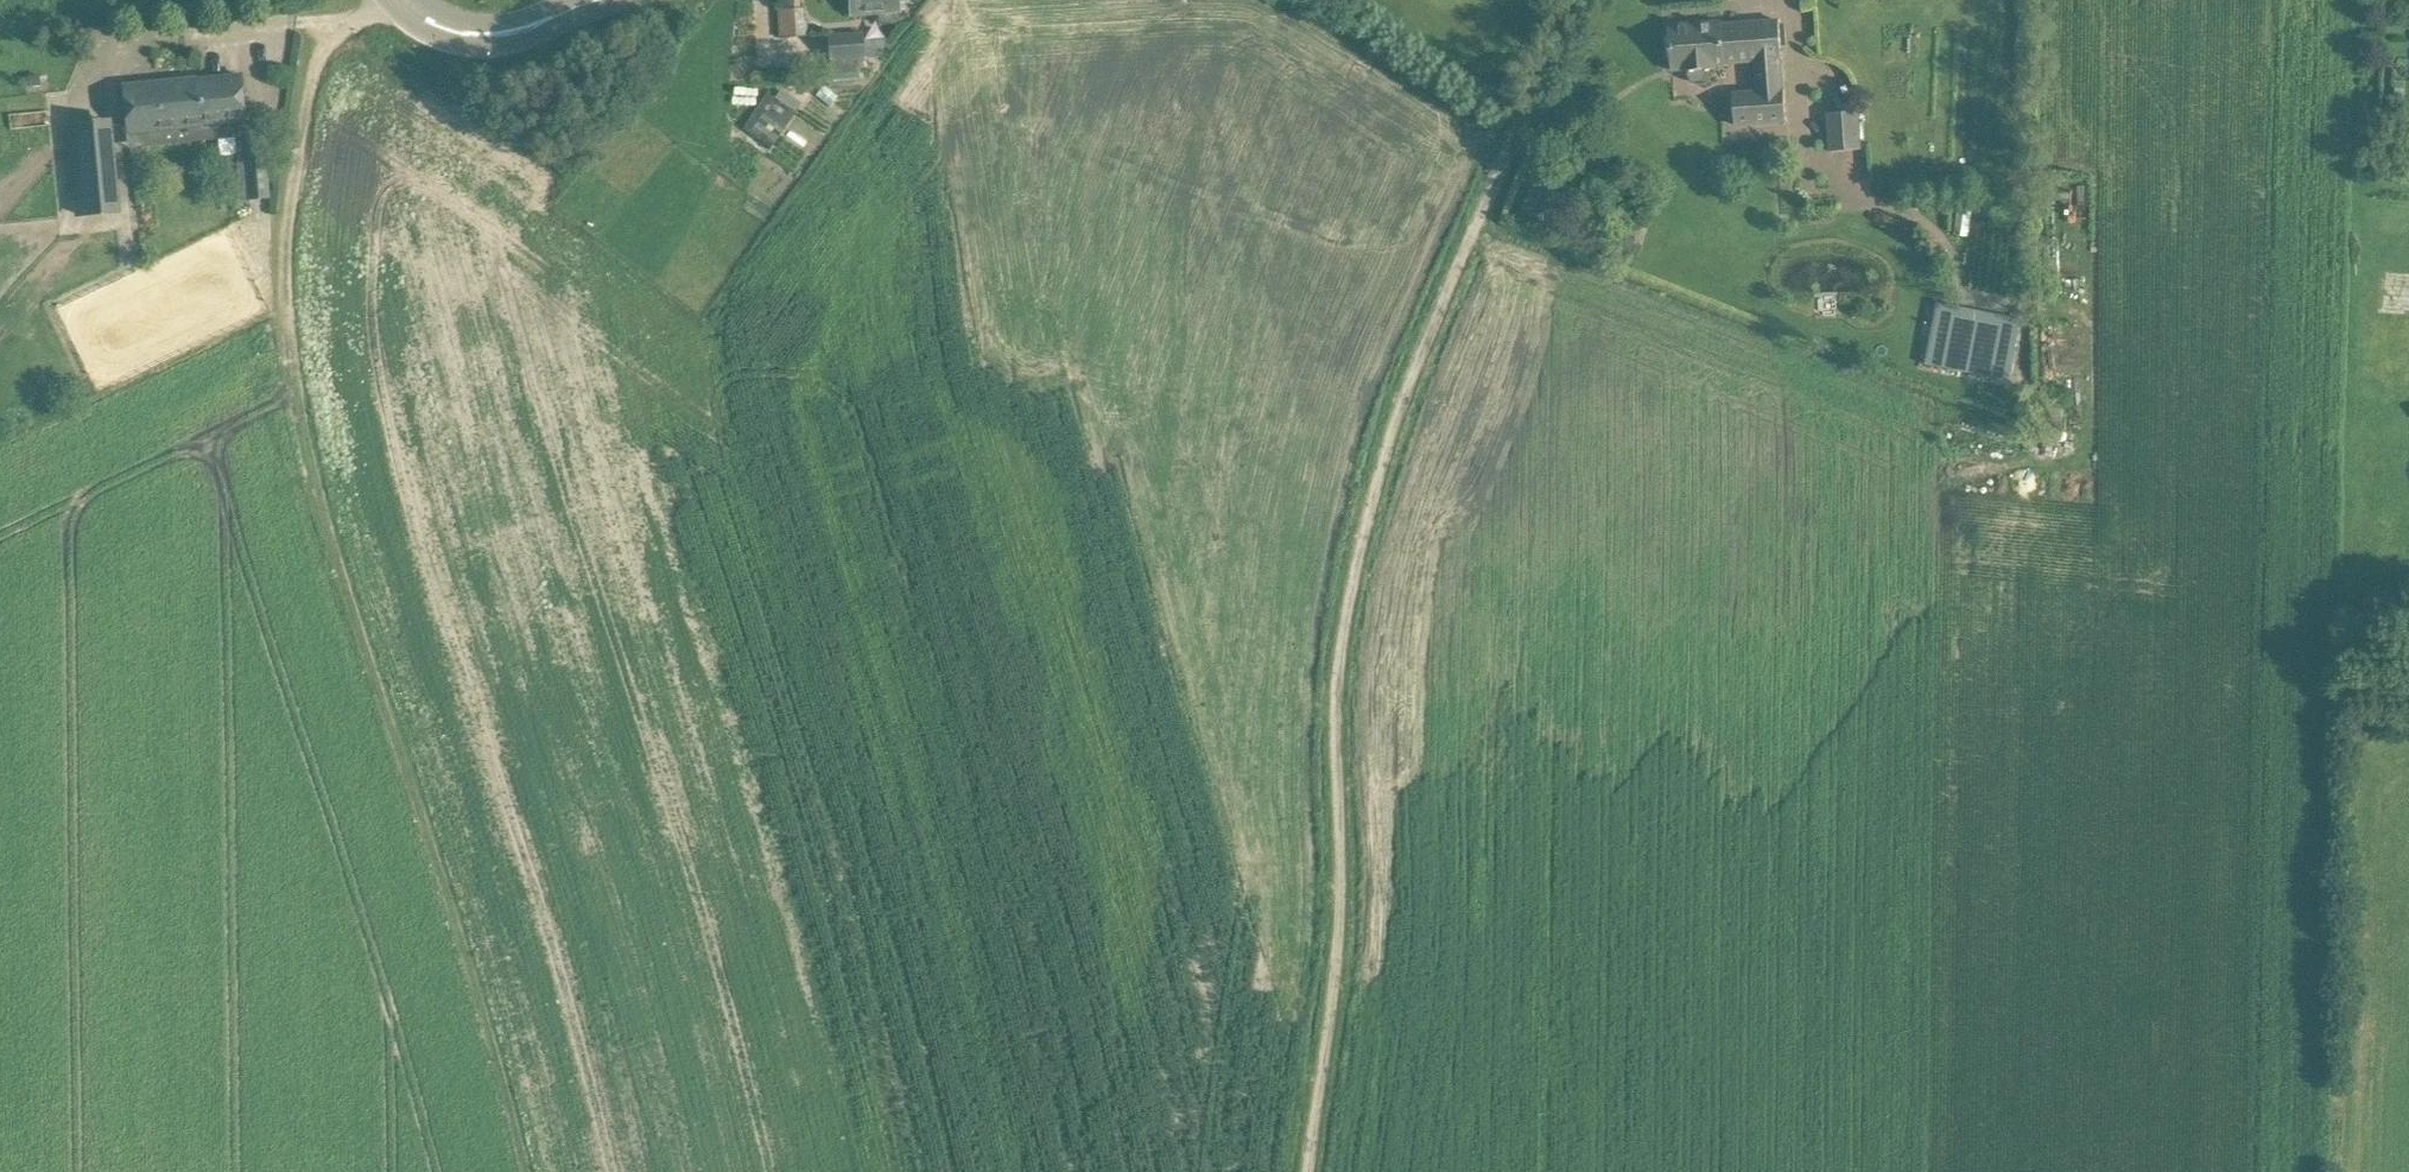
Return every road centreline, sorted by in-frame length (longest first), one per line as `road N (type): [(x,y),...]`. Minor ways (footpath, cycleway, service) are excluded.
road 1 (track): [(390,0),(326,44),(299,130),(288,278),(300,400),(319,486),(490,1020),(528,1171)]
road 2 (track): [(1306,1171),(1334,980),(1335,719),(1345,615),(1397,417),(1568,0)]
road 3 (secondary): [(598,0),(503,34),(461,33),(401,0)]

